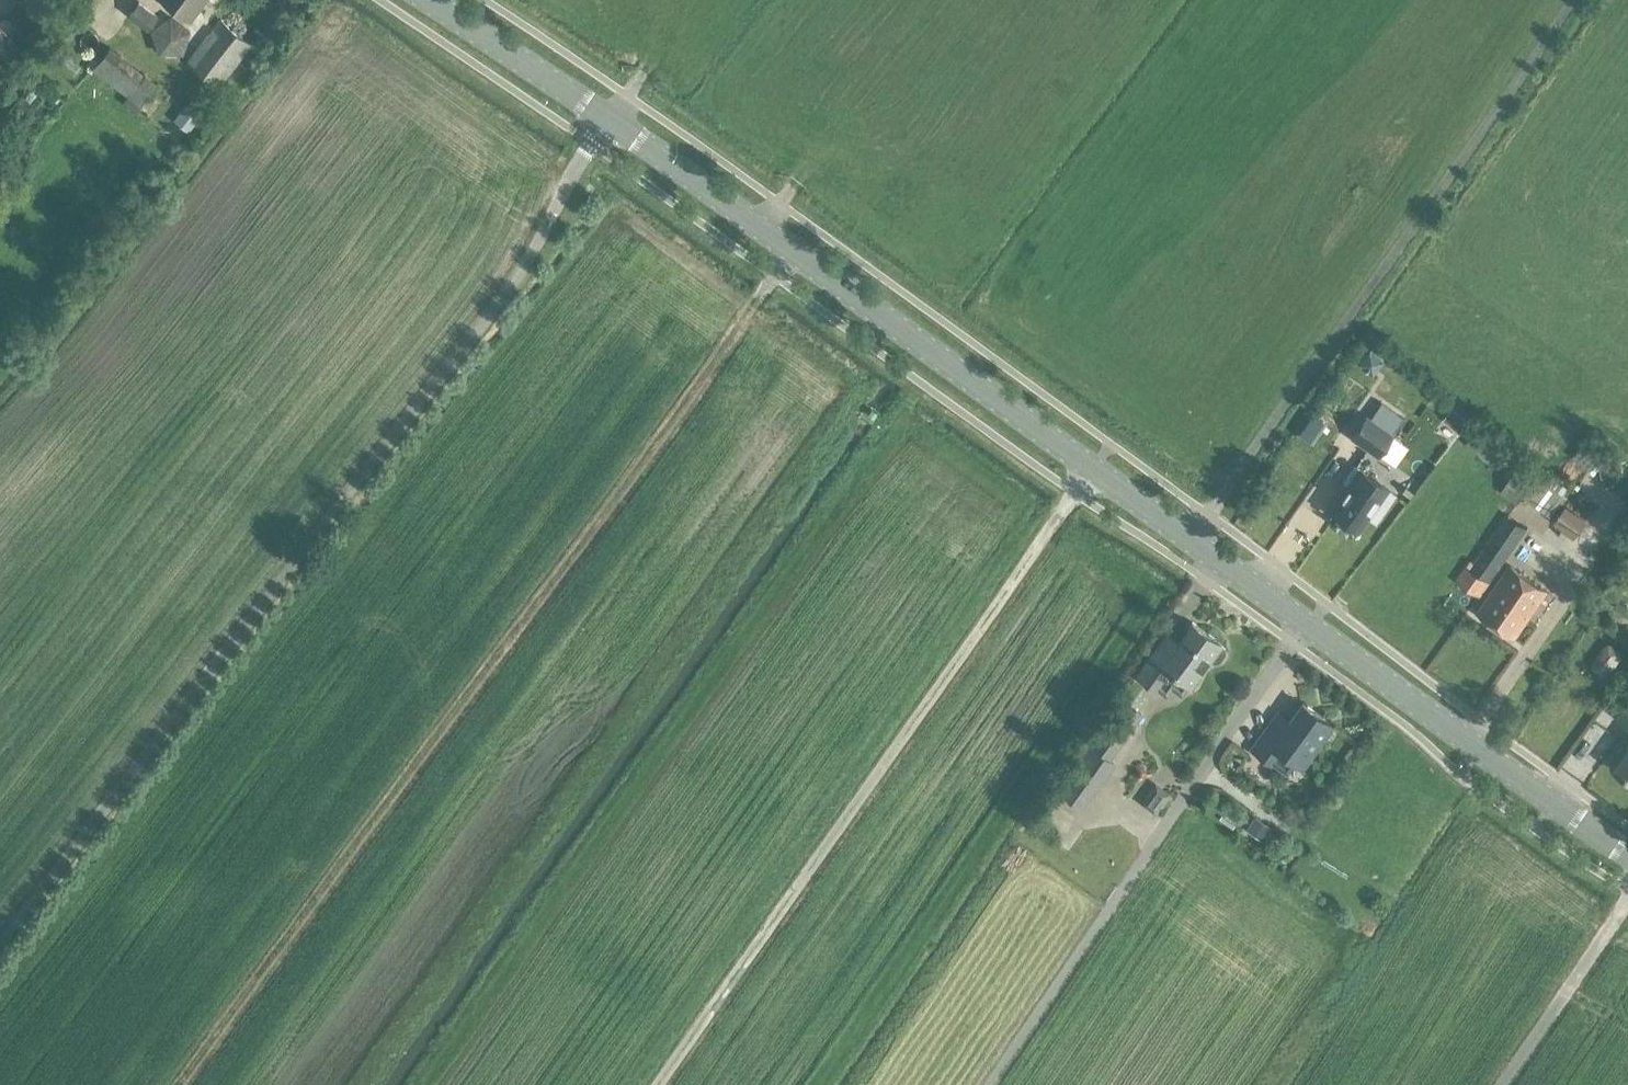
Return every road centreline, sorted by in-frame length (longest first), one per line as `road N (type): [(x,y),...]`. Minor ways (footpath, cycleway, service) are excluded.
road 1 (secondary): [(1627,853),(610,119),(427,0)]

